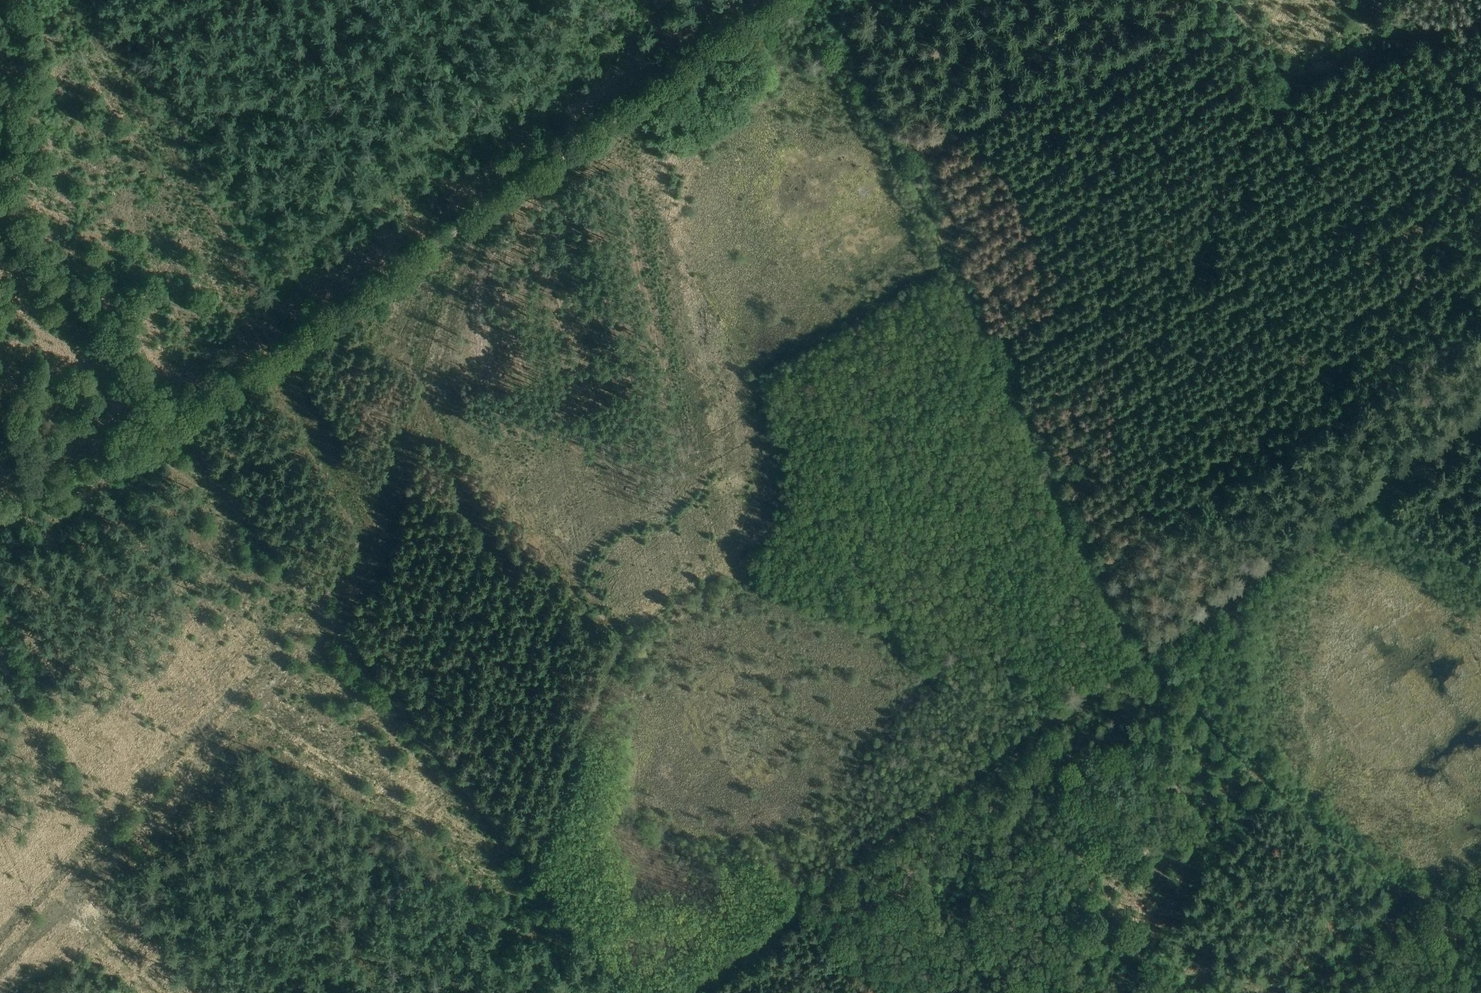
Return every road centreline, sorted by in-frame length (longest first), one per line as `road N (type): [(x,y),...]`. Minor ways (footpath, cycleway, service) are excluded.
road 1 (track): [(839,0),(1054,486),(1146,650),(1257,758),(1404,878),(1480,905)]
road 2 (track): [(631,992),(0,217)]
road 3 (track): [(780,0),(174,432),(0,520)]
road 4 (track): [(1373,490),(675,992)]
road 5 (track): [(534,874),(607,670),(666,598),(858,492),(1014,503),(1054,486)]
road 6 (track): [(1480,414),(1373,490)]

